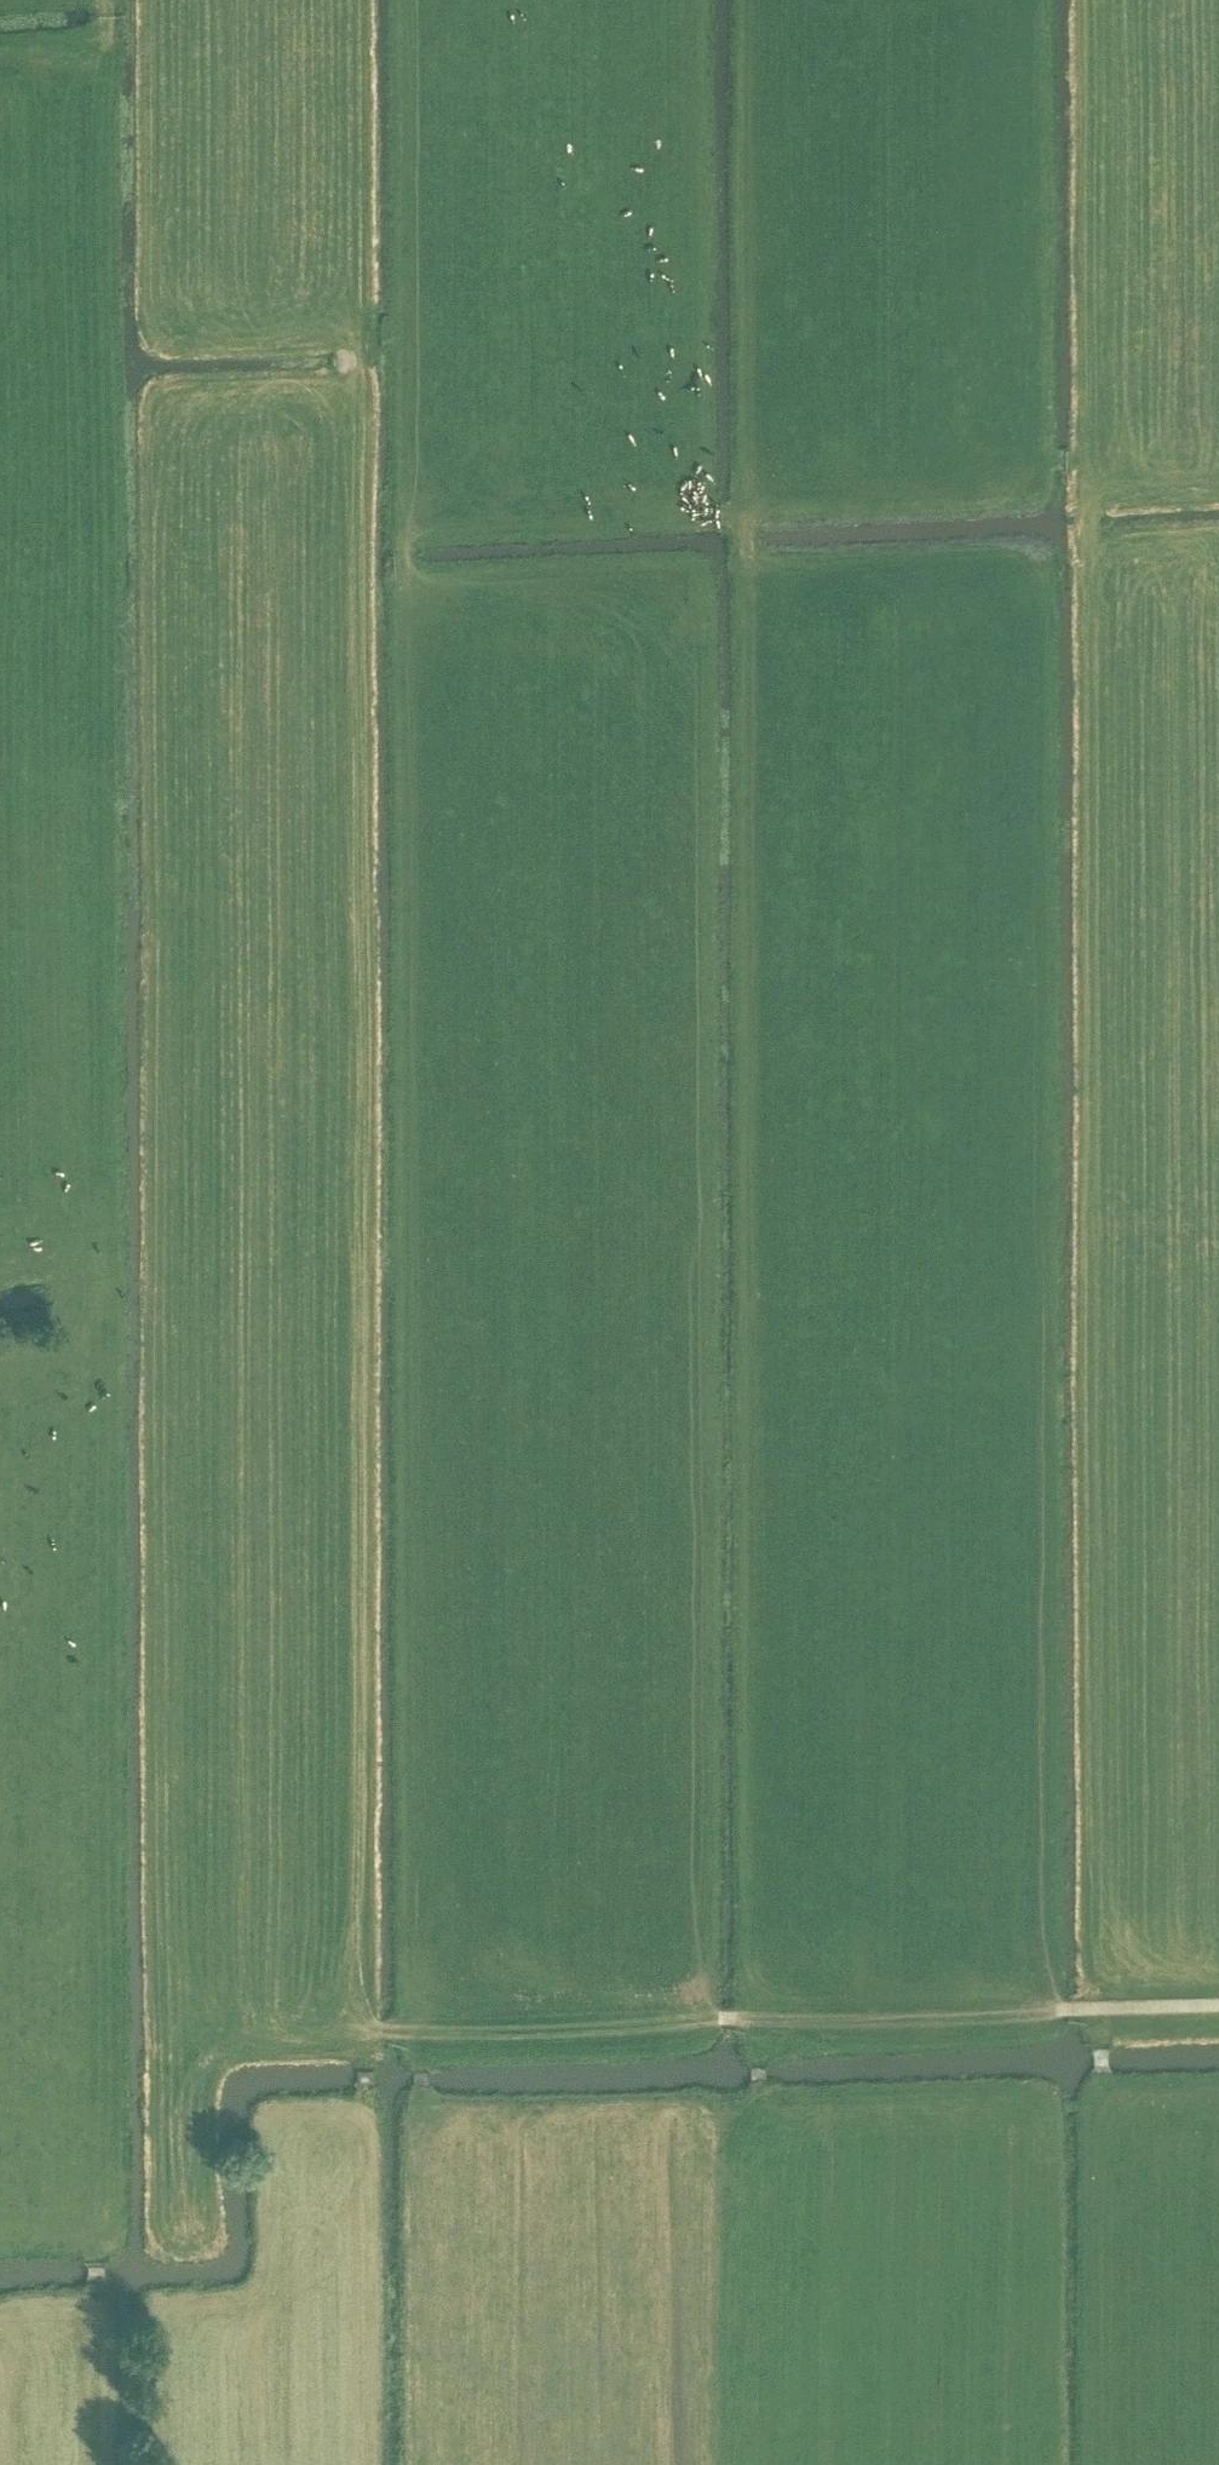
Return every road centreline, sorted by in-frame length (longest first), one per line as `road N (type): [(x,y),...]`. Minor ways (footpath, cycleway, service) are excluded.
road 1 (track): [(1218,2005),(353,2034)]

